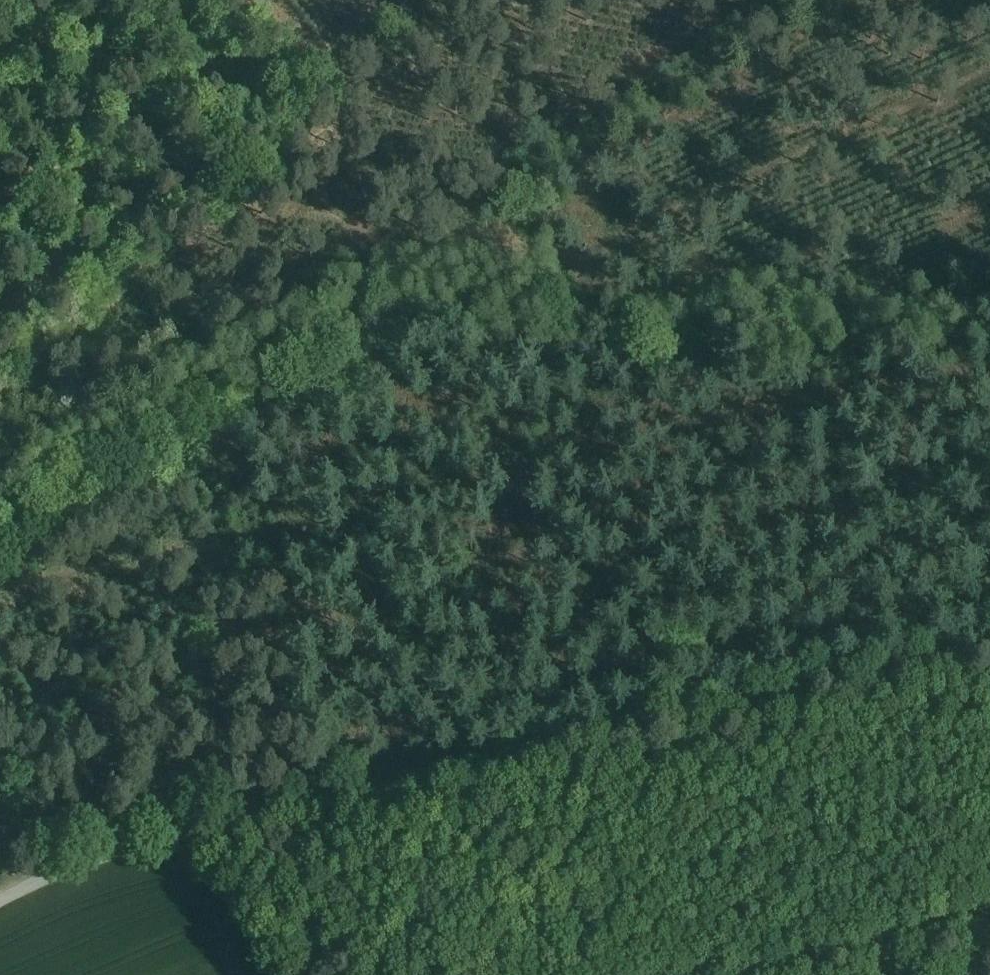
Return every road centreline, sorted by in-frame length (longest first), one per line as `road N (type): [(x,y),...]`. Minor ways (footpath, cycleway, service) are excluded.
road 1 (unclassified): [(989,646),(398,785),(0,897)]
road 2 (track): [(0,414),(366,120),(491,0)]

